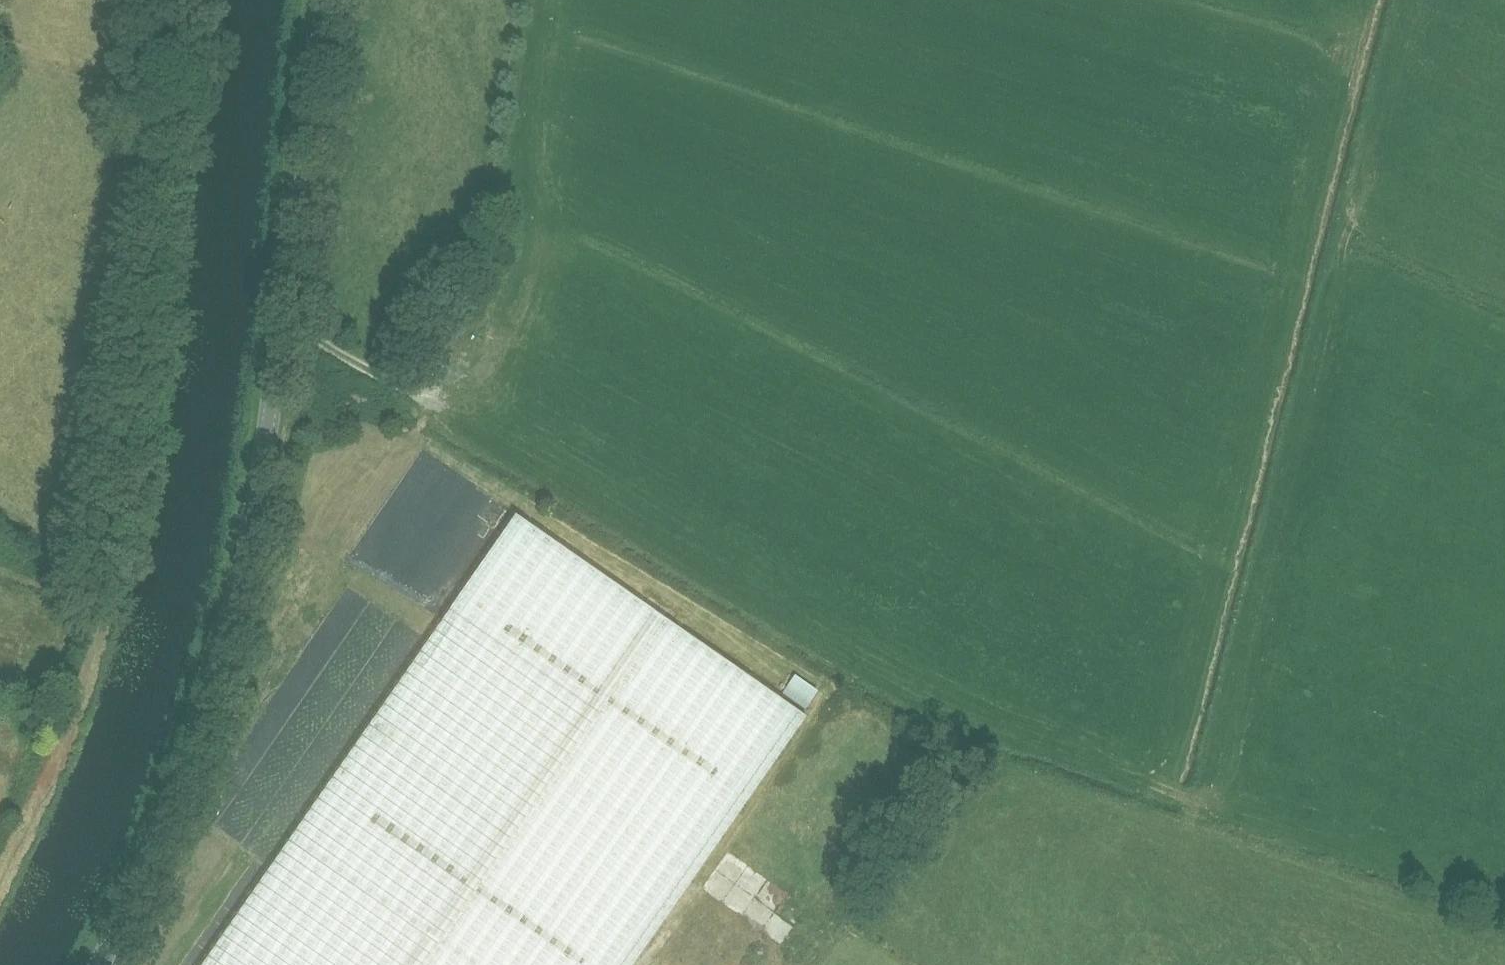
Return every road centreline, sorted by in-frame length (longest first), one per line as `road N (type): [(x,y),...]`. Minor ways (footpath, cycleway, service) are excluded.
road 1 (tertiary): [(85,964),(179,771),(226,639),(295,258),(320,0)]

